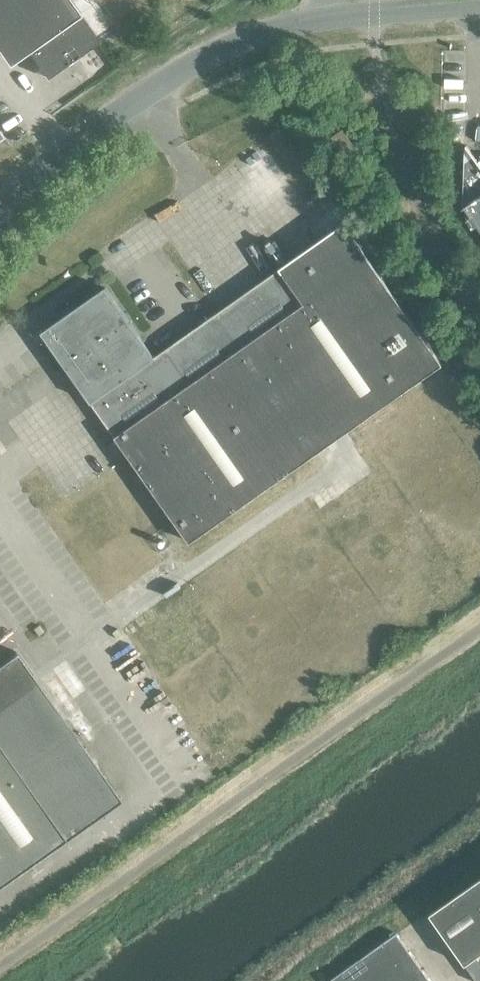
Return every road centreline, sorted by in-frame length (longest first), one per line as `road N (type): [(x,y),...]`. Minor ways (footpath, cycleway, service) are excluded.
road 1 (unclassified): [(479,11),(322,20),(225,49),(145,95),(47,168),(0,227)]

